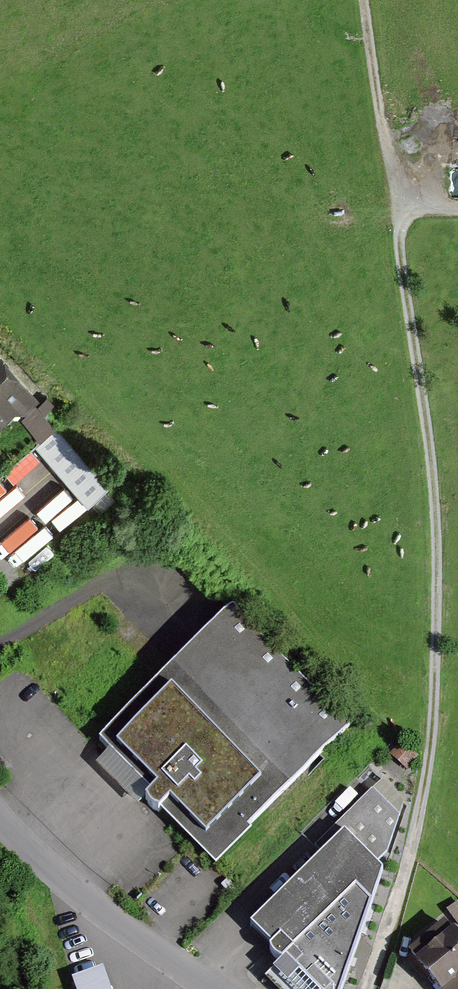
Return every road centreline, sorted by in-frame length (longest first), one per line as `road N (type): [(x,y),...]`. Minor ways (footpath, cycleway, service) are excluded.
road 1 (track): [(365,988),(412,847),(435,698),(434,496),(399,254),(406,213)]
road 2 (residential): [(214,988),(0,793)]
road 3 (track): [(363,0),(378,112),(406,213)]

